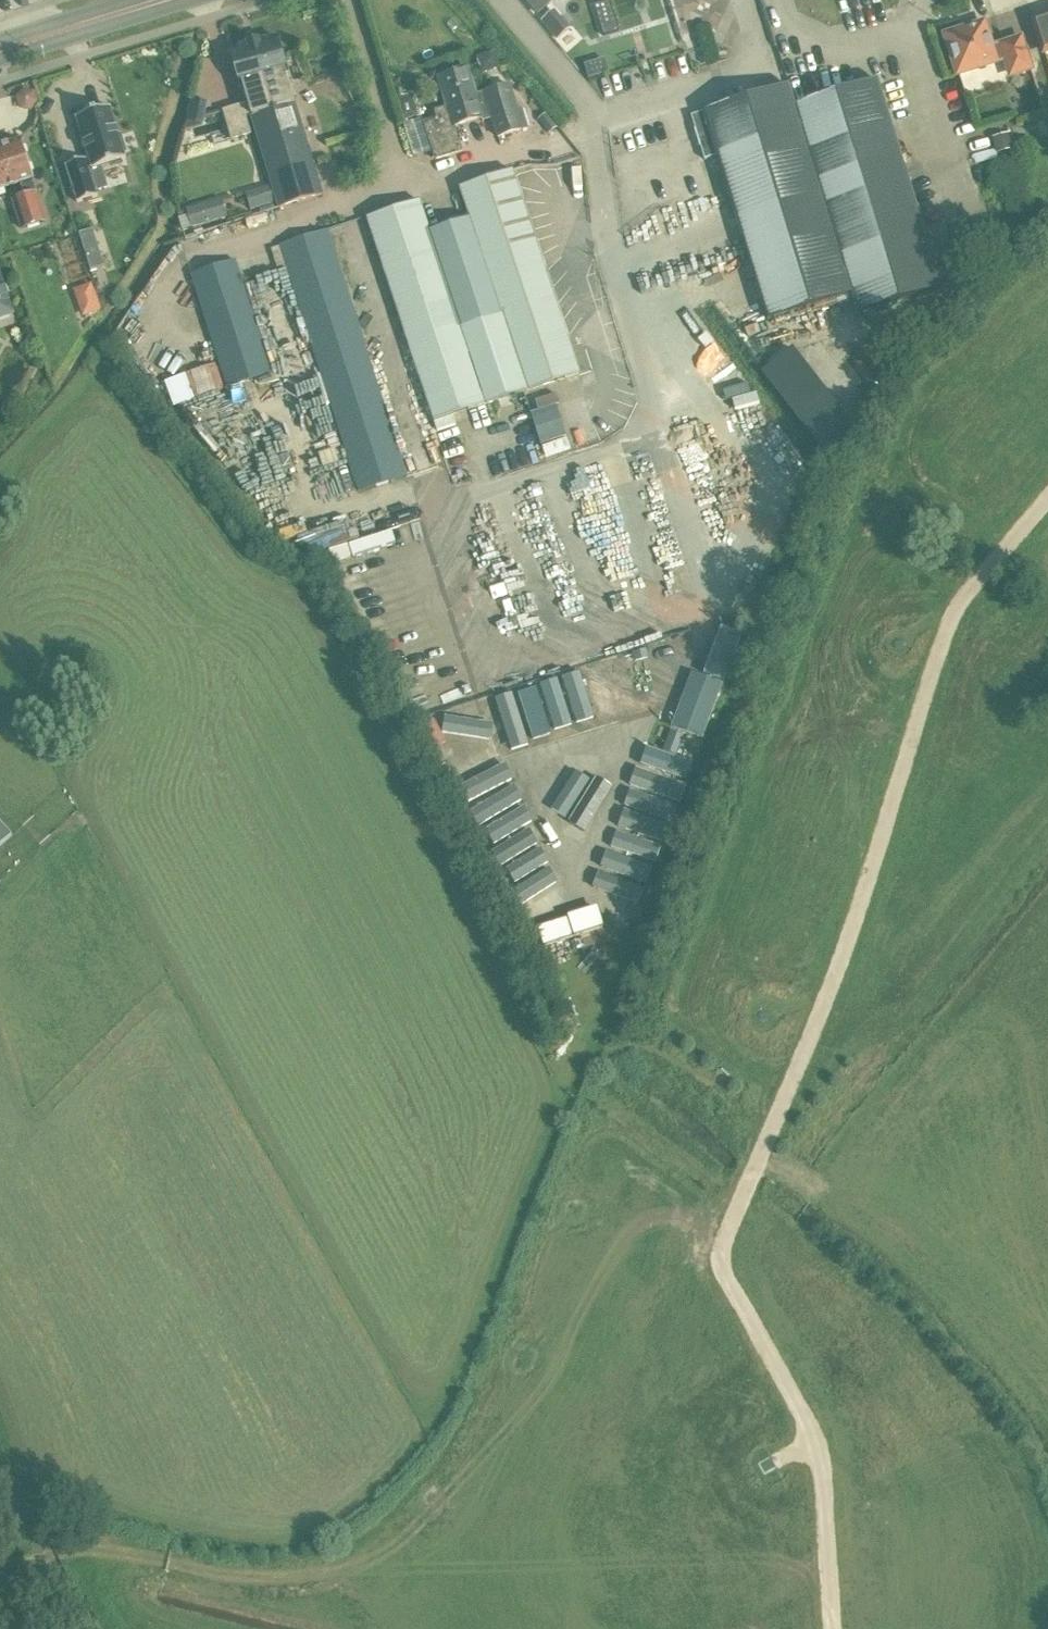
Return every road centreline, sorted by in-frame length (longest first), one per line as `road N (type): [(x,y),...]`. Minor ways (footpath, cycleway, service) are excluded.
road 1 (track): [(1047,499),(958,604),(826,1002),(720,1256),(816,1444),(830,1628)]
road 2 (primary): [(0,51),(166,0)]

